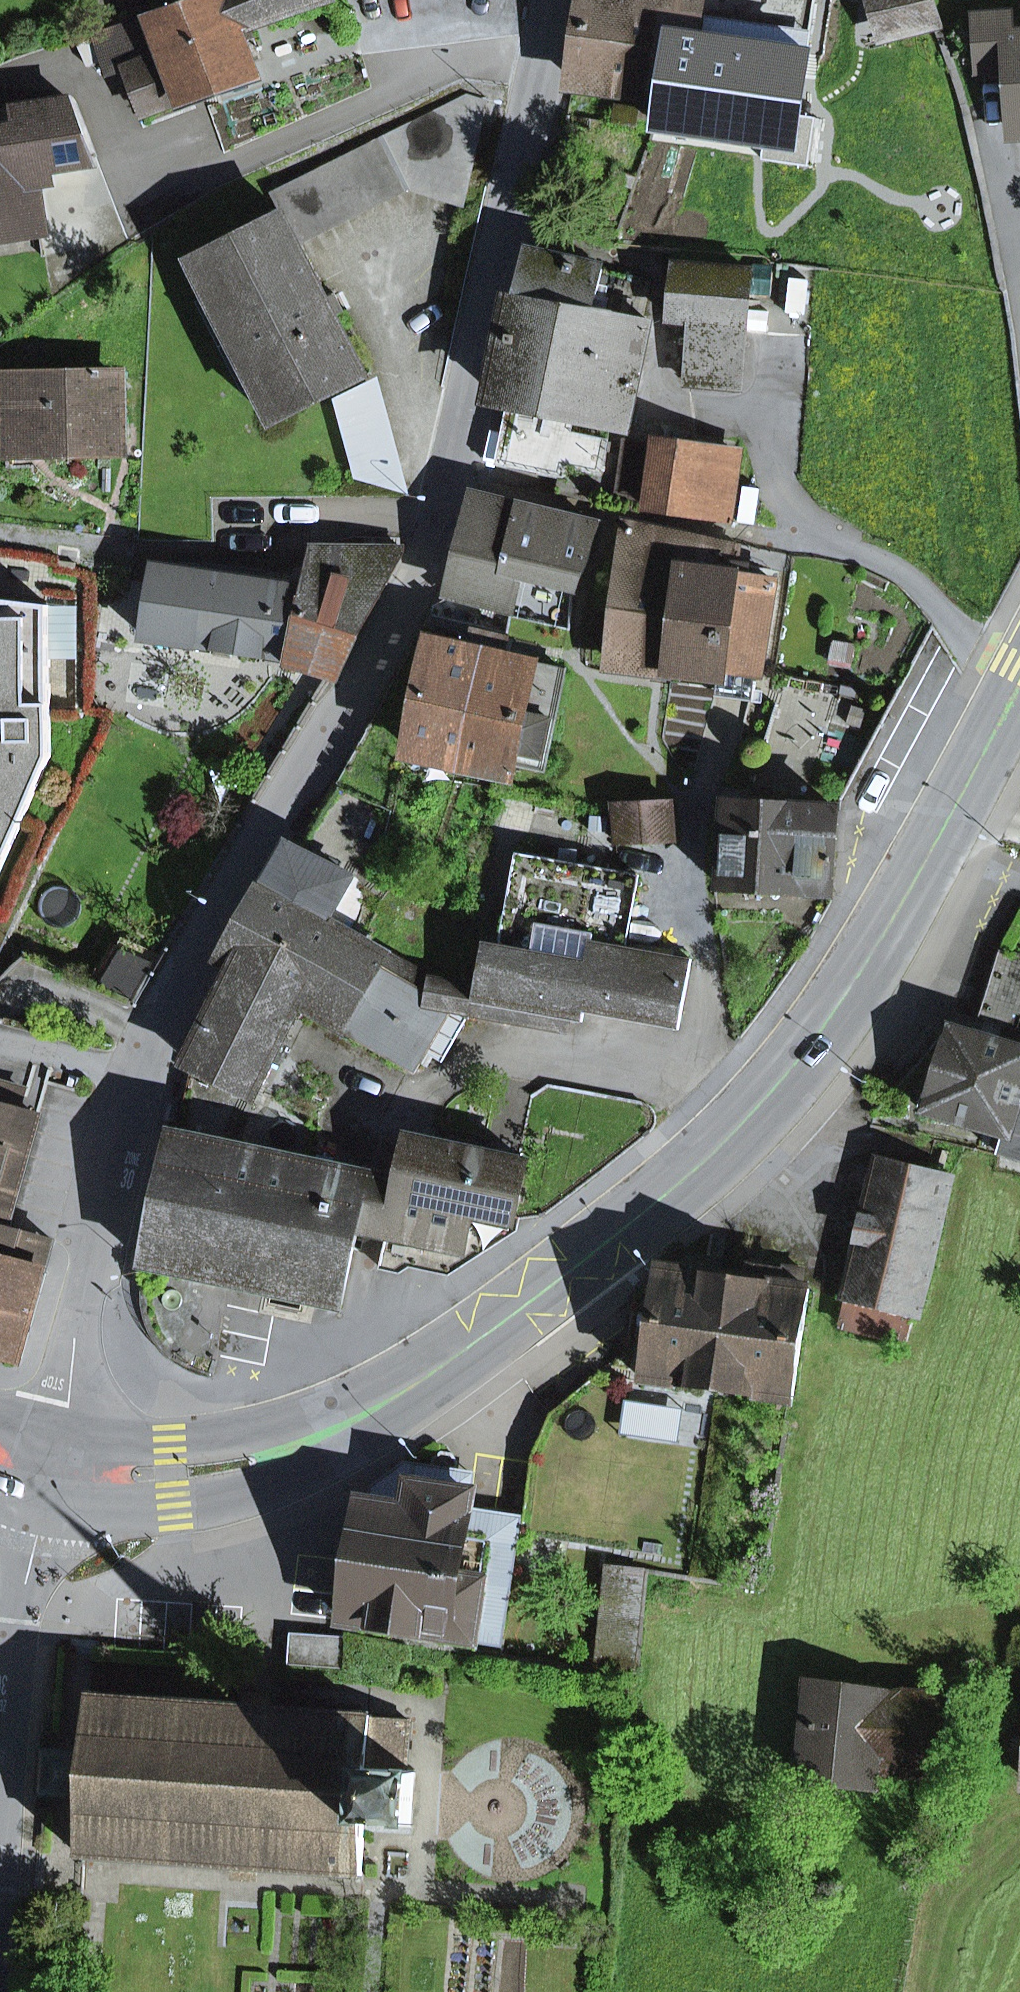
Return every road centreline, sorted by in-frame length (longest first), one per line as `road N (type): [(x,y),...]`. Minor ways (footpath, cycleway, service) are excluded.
road 1 (residential): [(53,1474),(137,1084),(196,956),(383,653),(429,561),(555,0)]
road 2 (primary): [(745,1117),(489,1327),(330,1431),(232,1469),(177,1480),(53,1474)]
road 3 (primary): [(1019,681),(871,949),(745,1117)]
road 4 (residential): [(733,532),(881,561),(974,645),(1019,668)]
road 5 (residential): [(745,1117),(719,1089),(700,894),(703,822)]
road 6 (residential): [(53,1474),(19,1614),(7,1753)]

